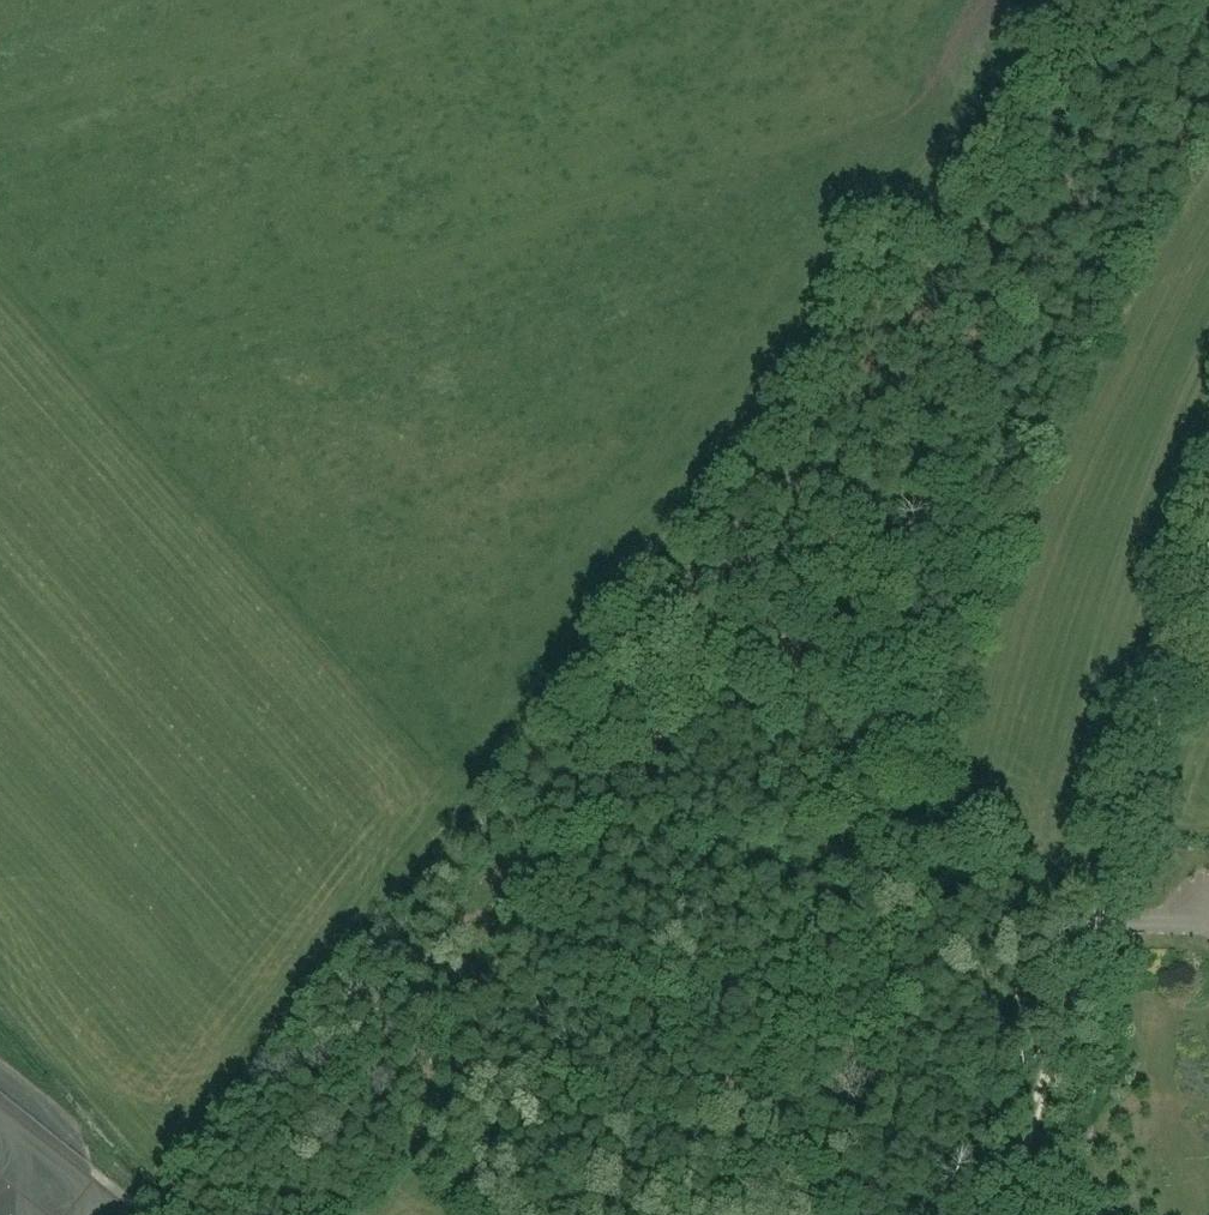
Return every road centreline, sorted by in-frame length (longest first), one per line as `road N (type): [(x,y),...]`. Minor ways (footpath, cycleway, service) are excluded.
road 1 (unclassified): [(1208,571),(1013,1214)]

